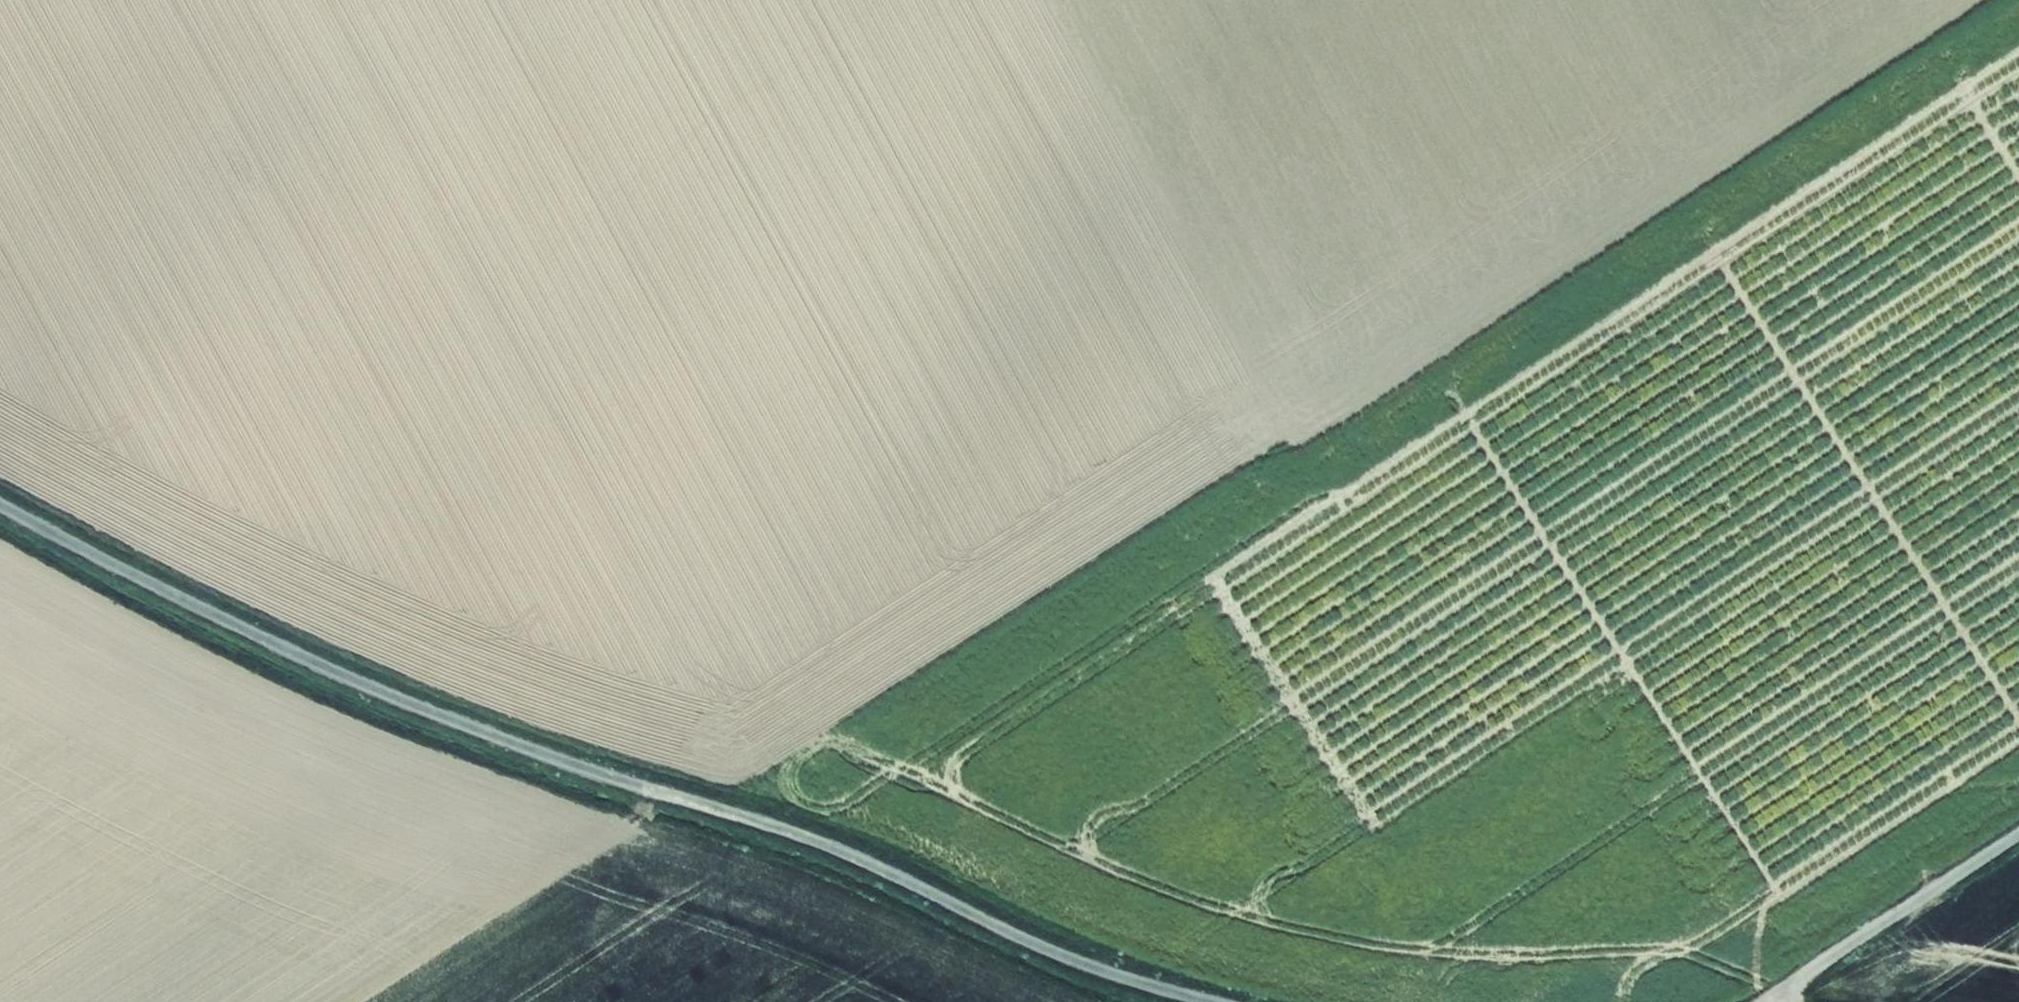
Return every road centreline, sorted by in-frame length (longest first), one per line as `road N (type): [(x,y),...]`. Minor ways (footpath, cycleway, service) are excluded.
road 1 (track): [(1266,1001),(1052,940),(905,865),(482,725),(193,605),(0,505)]
road 2 (track): [(2018,844),(1779,1001)]

